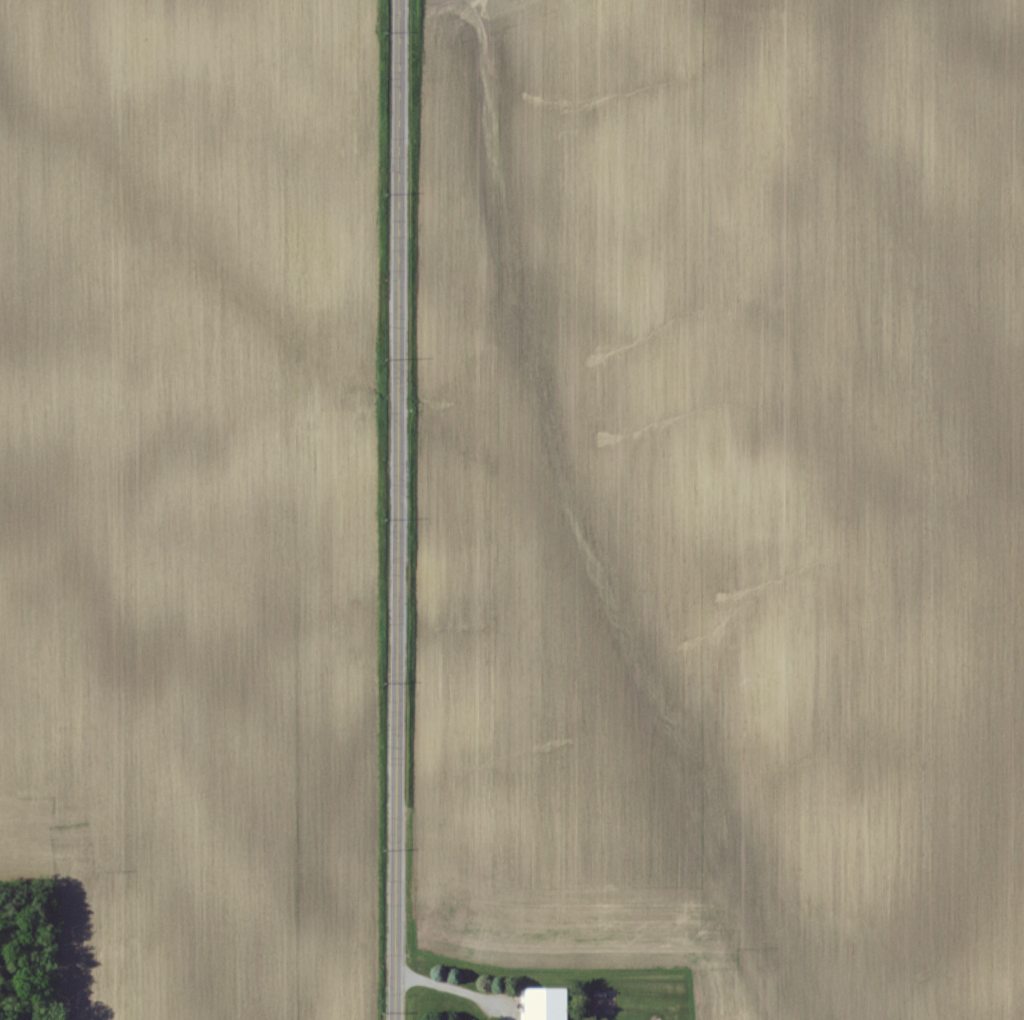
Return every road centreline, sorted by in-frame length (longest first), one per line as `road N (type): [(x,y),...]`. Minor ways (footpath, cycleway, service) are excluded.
road 1 (residential): [(397,1019),(396,0)]

